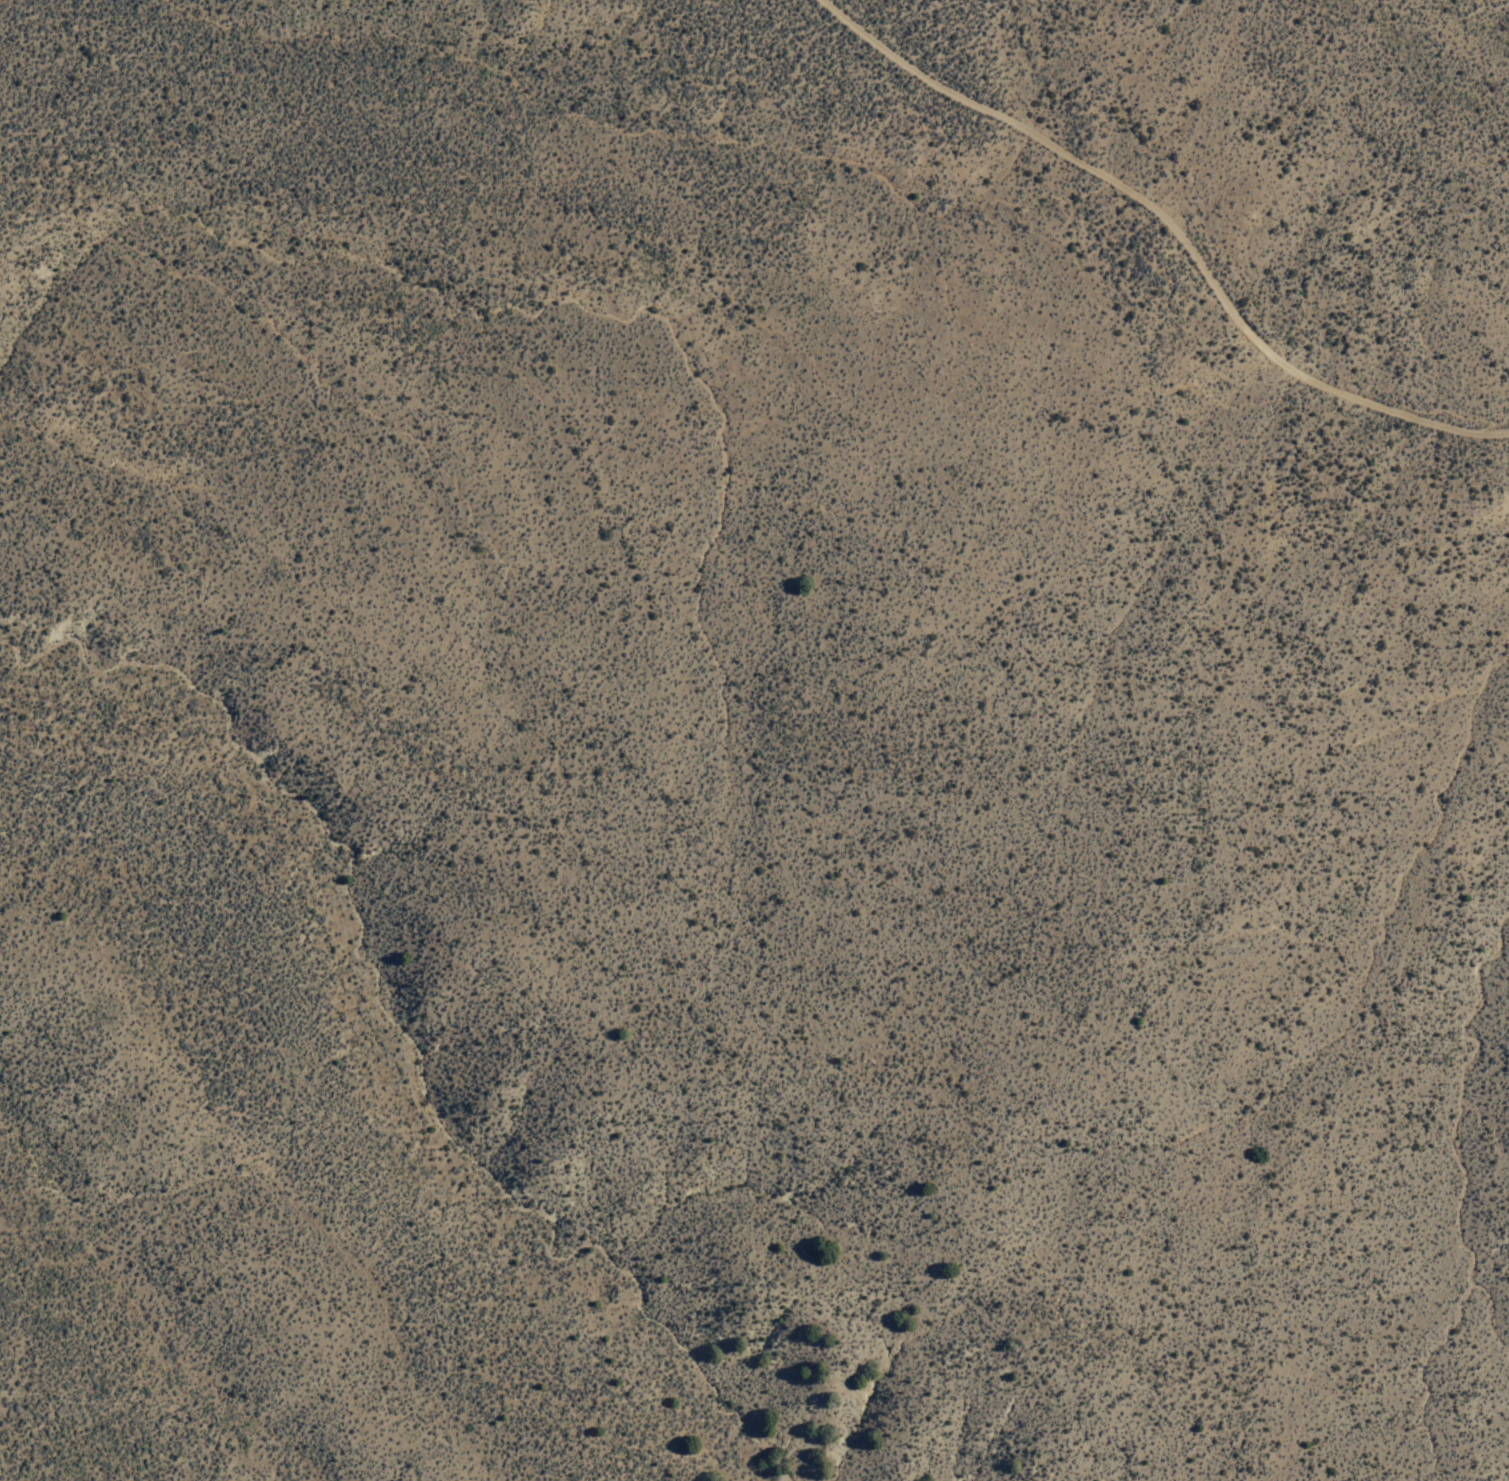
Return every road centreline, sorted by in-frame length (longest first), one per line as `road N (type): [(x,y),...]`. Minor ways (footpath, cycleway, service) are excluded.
road 1 (residential): [(1508,431),(1445,424),(1307,371),(1268,338),(1167,209),(1045,132),(954,90),(836,0)]

